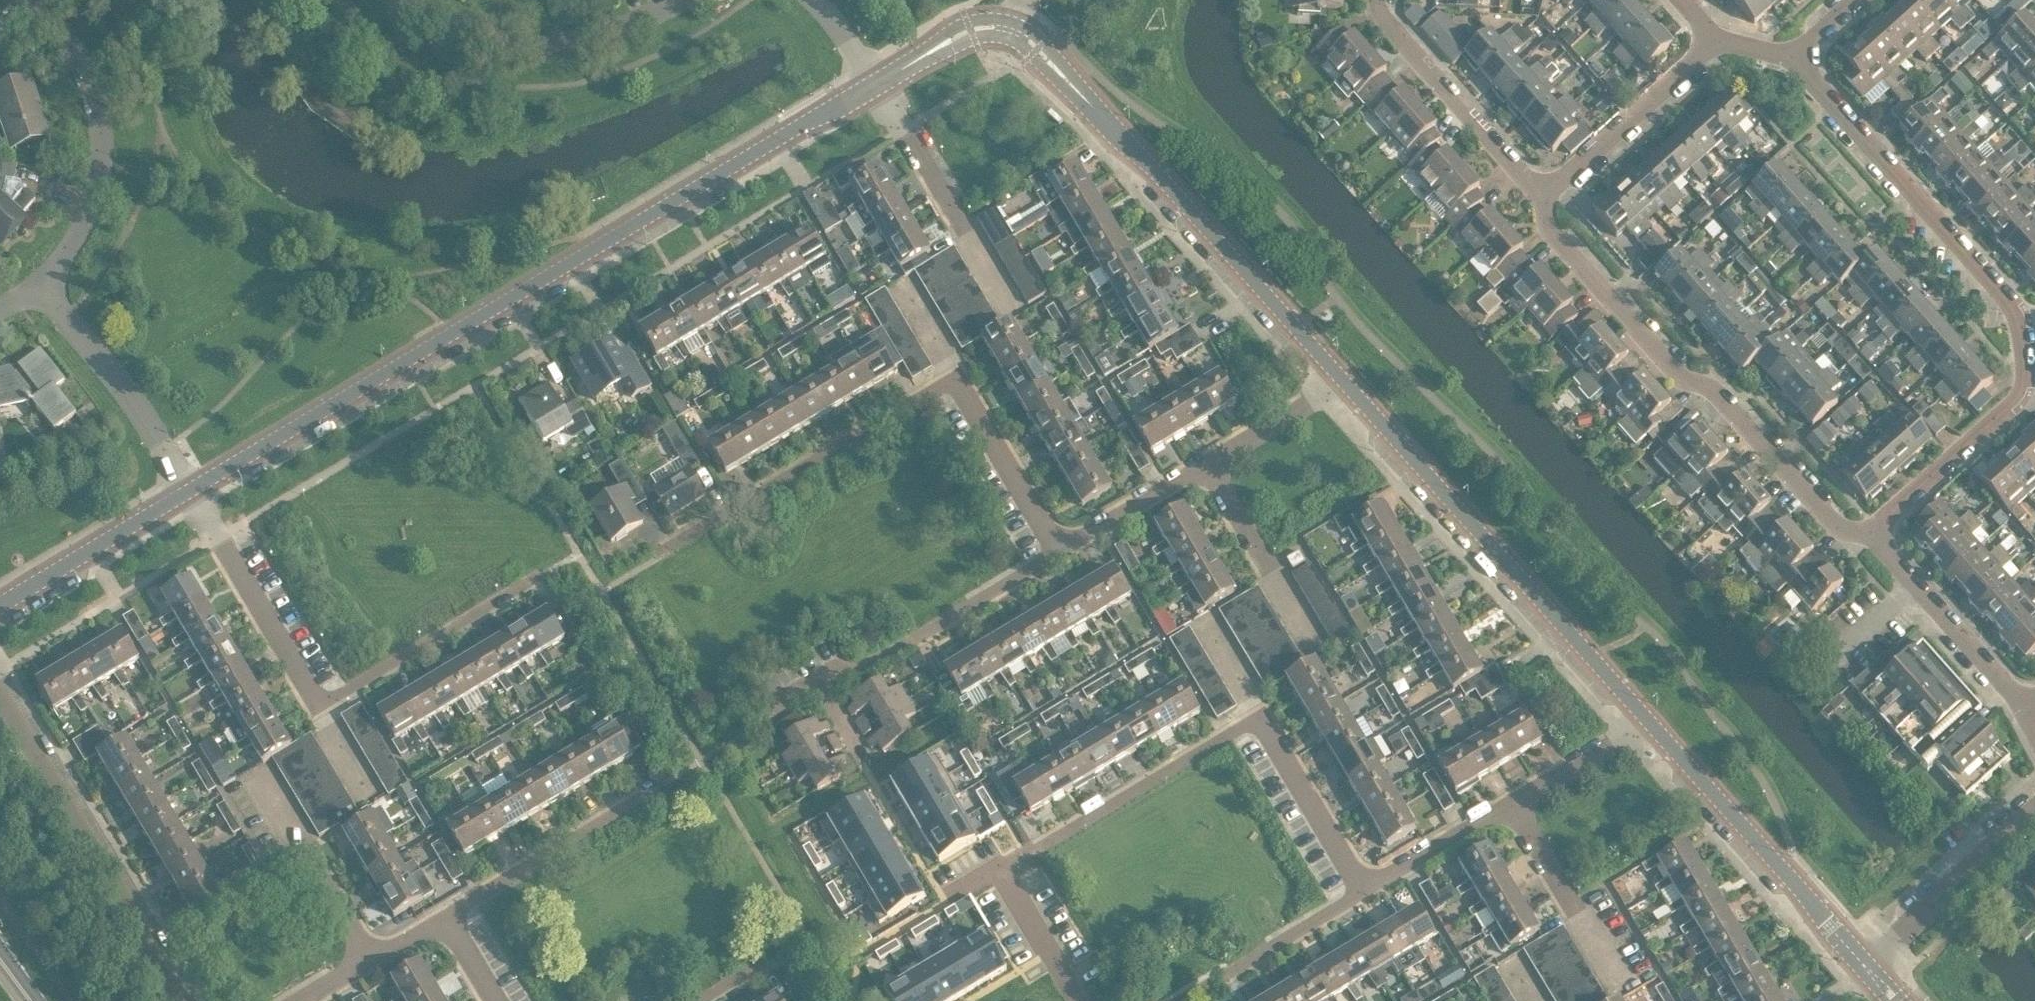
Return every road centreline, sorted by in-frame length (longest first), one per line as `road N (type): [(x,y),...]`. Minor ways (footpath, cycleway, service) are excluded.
road 1 (tertiary): [(191,493),(875,80)]
road 2 (residential): [(1869,533),(2019,398),(2019,328),(2008,302),(1795,57)]
road 3 (tertiary): [(1339,386),(1054,57),(1005,29)]
road 4 (residential): [(522,594),(322,710),(191,493)]
road 5 (residential): [(1869,533),(1834,521),(1725,401),(1685,380),(1550,229),(1543,198)]
road 6 (tertiary): [(1652,721),(1339,386)]
road 7 (residential): [(191,1000),(0,687)]
road 8 (residential): [(659,552),(956,378)]
road 9 (tertiary): [(1865,970),(1652,721)]
road 10 (residential): [(49,290),(96,191),(102,130),(74,54),(23,0)]
road 11 (residential): [(997,868),(1261,718)]
road 12 (residential): [(408,0),(459,27),(563,44),(672,0)]
road 13 (residential): [(823,682),(1063,549)]
road 14 (residential): [(1015,301),(875,80)]
road 15 (residential): [(1543,198),(1382,20),(1377,0)]
road 16 (residential): [(191,493),(49,290)]
road 17 (residential): [(444,917),(653,792)]
road 18 (residential): [(2030,712),(1869,533)]
road 19 (residential): [(1865,970),(2034,808)]
road 20 (residential): [(1543,198),(1718,43)]
road 21 (tertiary): [(0,614),(191,493)]
road 22 (residential): [(1184,1000),(1366,889)]
road 23 (residential): [(370,962),(267,778)]
road 24 (residential): [(1620,985),(1512,805)]
road 25 (residential): [(1310,643),(1203,467)]
road 26 (residential): [(1063,549),(956,378)]
road 27 (residential): [(1366,889),(1261,718)]
road 28 (residential): [(1512,805),(1366,889)]
road 29 (residential): [(1512,805),(1652,721)]
road 30 (residential): [(1203,467),(1063,549)]
road 31 (residential): [(1203,467),(1339,386)]
road 32 (residential): [(997,868),(1074,1000)]
road 33 (tertiary): [(875,80),(970,31),(1005,29)]

